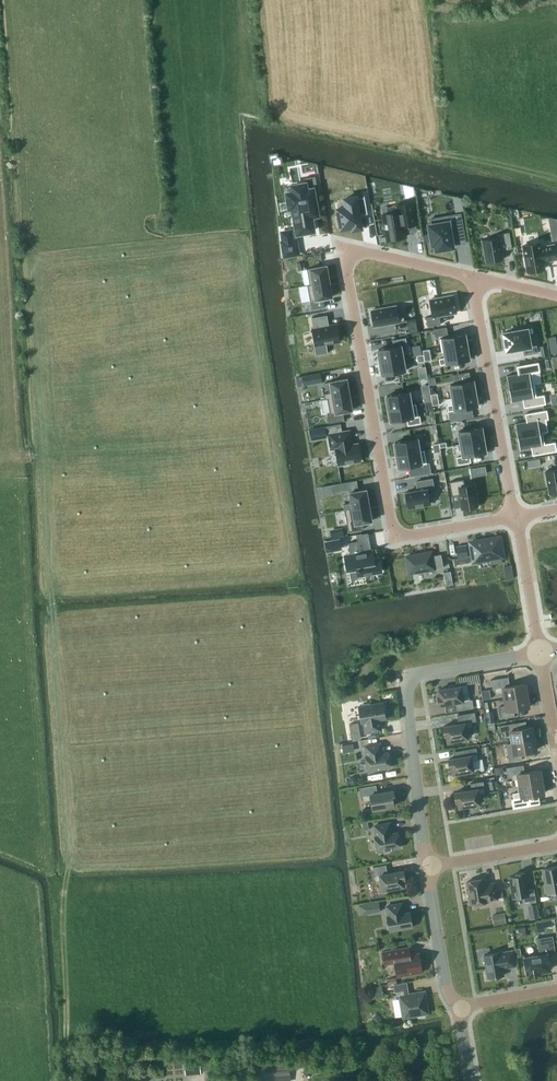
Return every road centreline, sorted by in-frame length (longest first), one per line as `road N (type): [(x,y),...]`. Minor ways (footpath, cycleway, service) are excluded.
road 1 (residential): [(517,515),(411,534),(396,526),(347,264),(352,253),(368,251),(480,277)]
road 2 (residential): [(427,867),(408,682),(424,672),(540,652)]
road 3 (residential): [(517,515),(478,306),(480,277)]
road 4 (residential): [(459,1006),(446,984),(427,867)]
road 5 (residential): [(540,652),(517,515)]
road 6 (residential): [(427,867),(556,843)]

